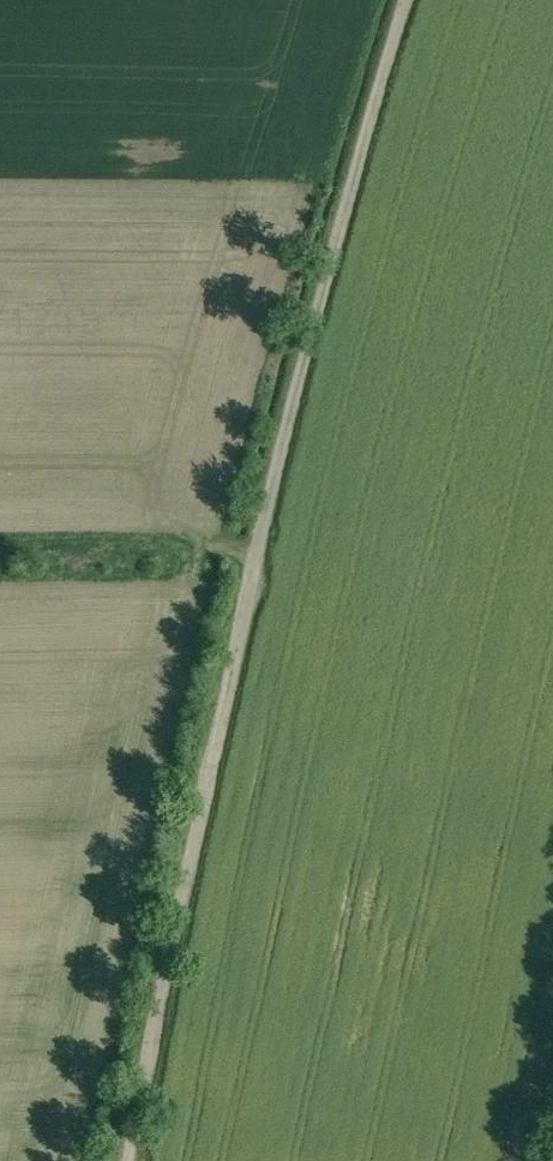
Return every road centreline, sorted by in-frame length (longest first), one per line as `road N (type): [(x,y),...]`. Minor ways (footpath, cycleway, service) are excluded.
road 1 (unclassified): [(419,0),(287,425),(126,1160)]

